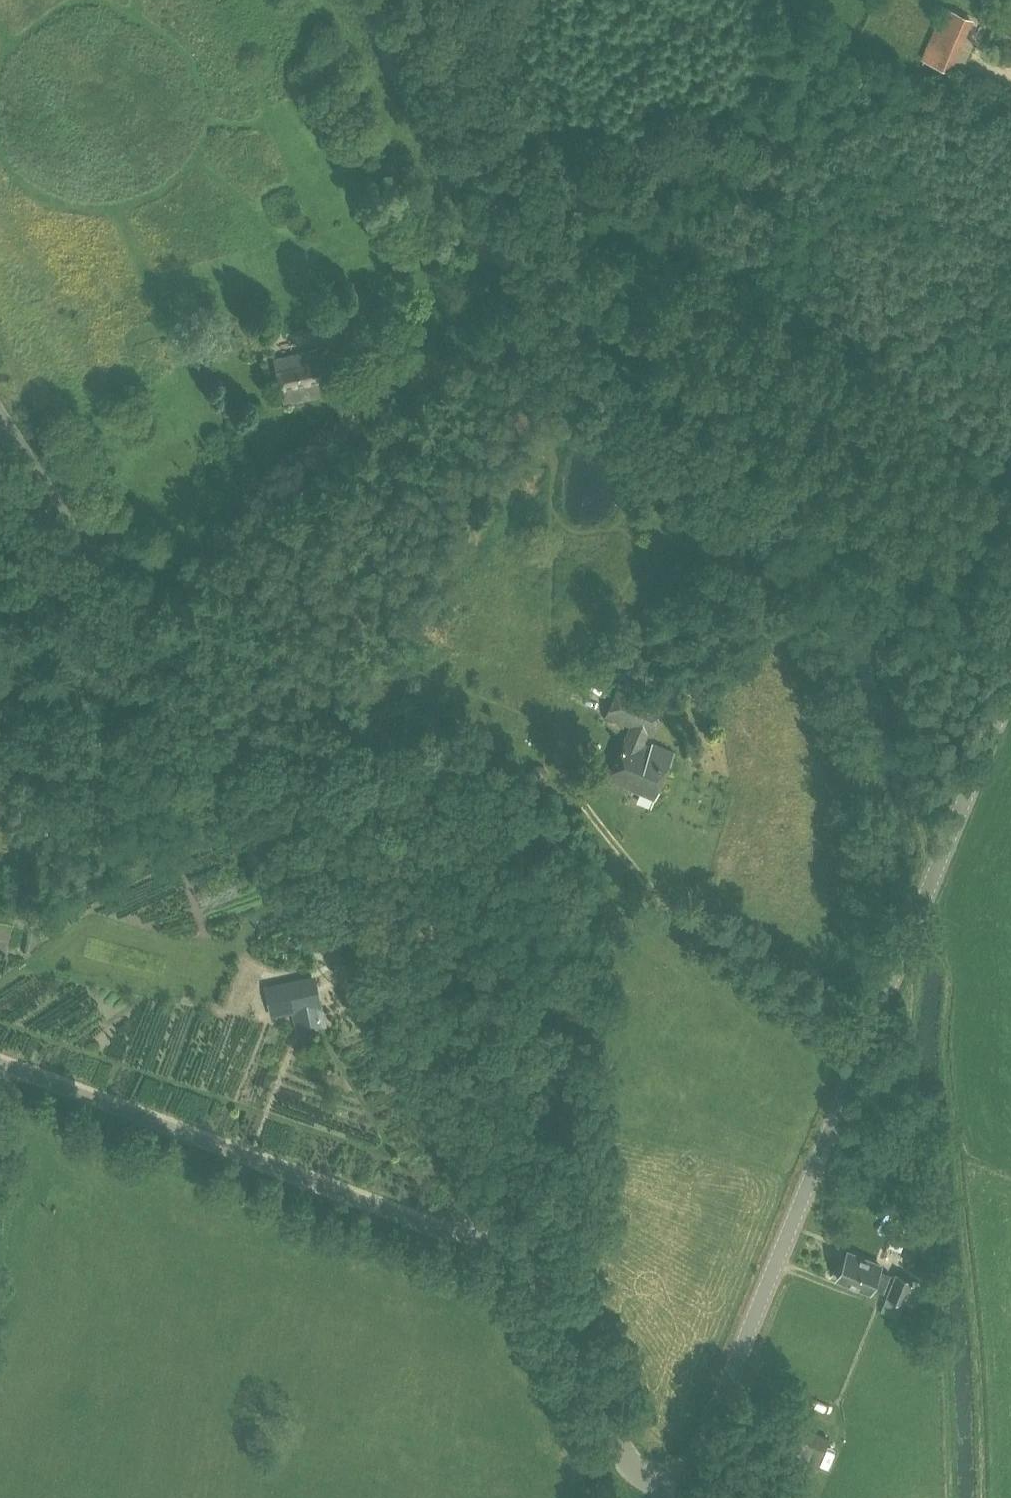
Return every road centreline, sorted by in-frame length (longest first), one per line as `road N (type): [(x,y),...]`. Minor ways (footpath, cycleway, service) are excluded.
road 1 (unclassified): [(528,1265),(0,419)]
road 2 (tertiary): [(682,1497),(1010,693)]
road 3 (unclassified): [(0,1066),(528,1265)]
road 4 (unclassified): [(676,1497),(635,1468),(616,1437),(528,1265)]

